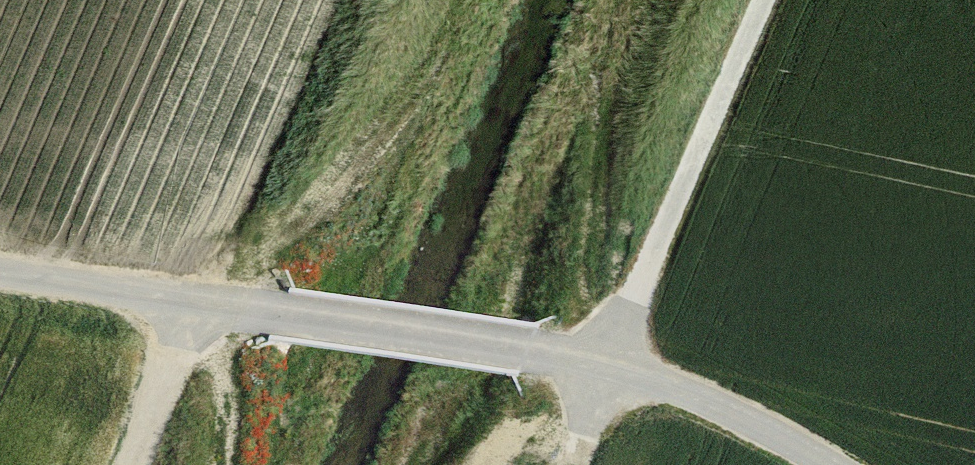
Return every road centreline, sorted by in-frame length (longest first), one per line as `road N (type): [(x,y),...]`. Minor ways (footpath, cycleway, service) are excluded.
road 1 (track): [(816,464),(607,363),(0,276)]
road 2 (track): [(607,363),(766,0)]
road 3 (track): [(137,464),(206,308)]

